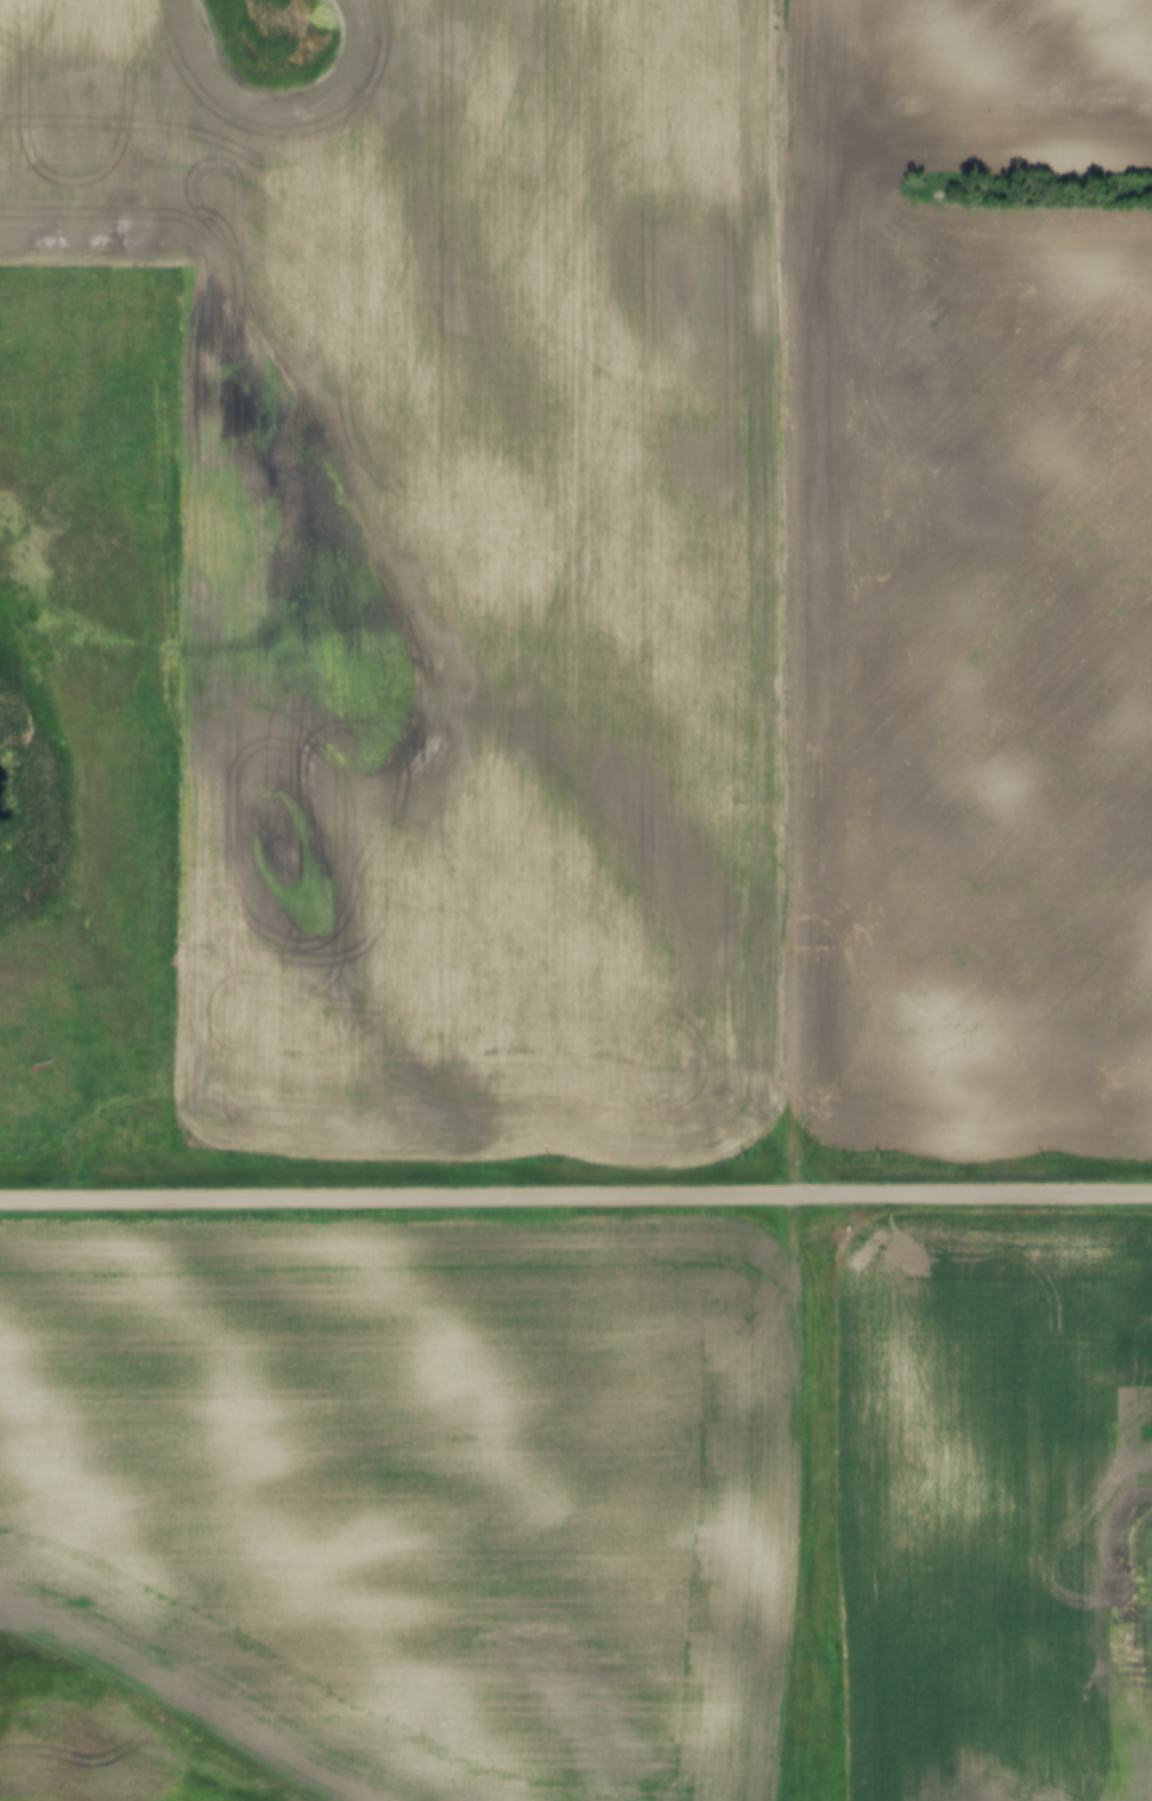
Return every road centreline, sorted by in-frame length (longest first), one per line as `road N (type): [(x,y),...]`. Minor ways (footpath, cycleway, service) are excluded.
road 1 (track): [(773,0),(811,1800)]
road 2 (residential): [(0,1197),(1151,1186)]

